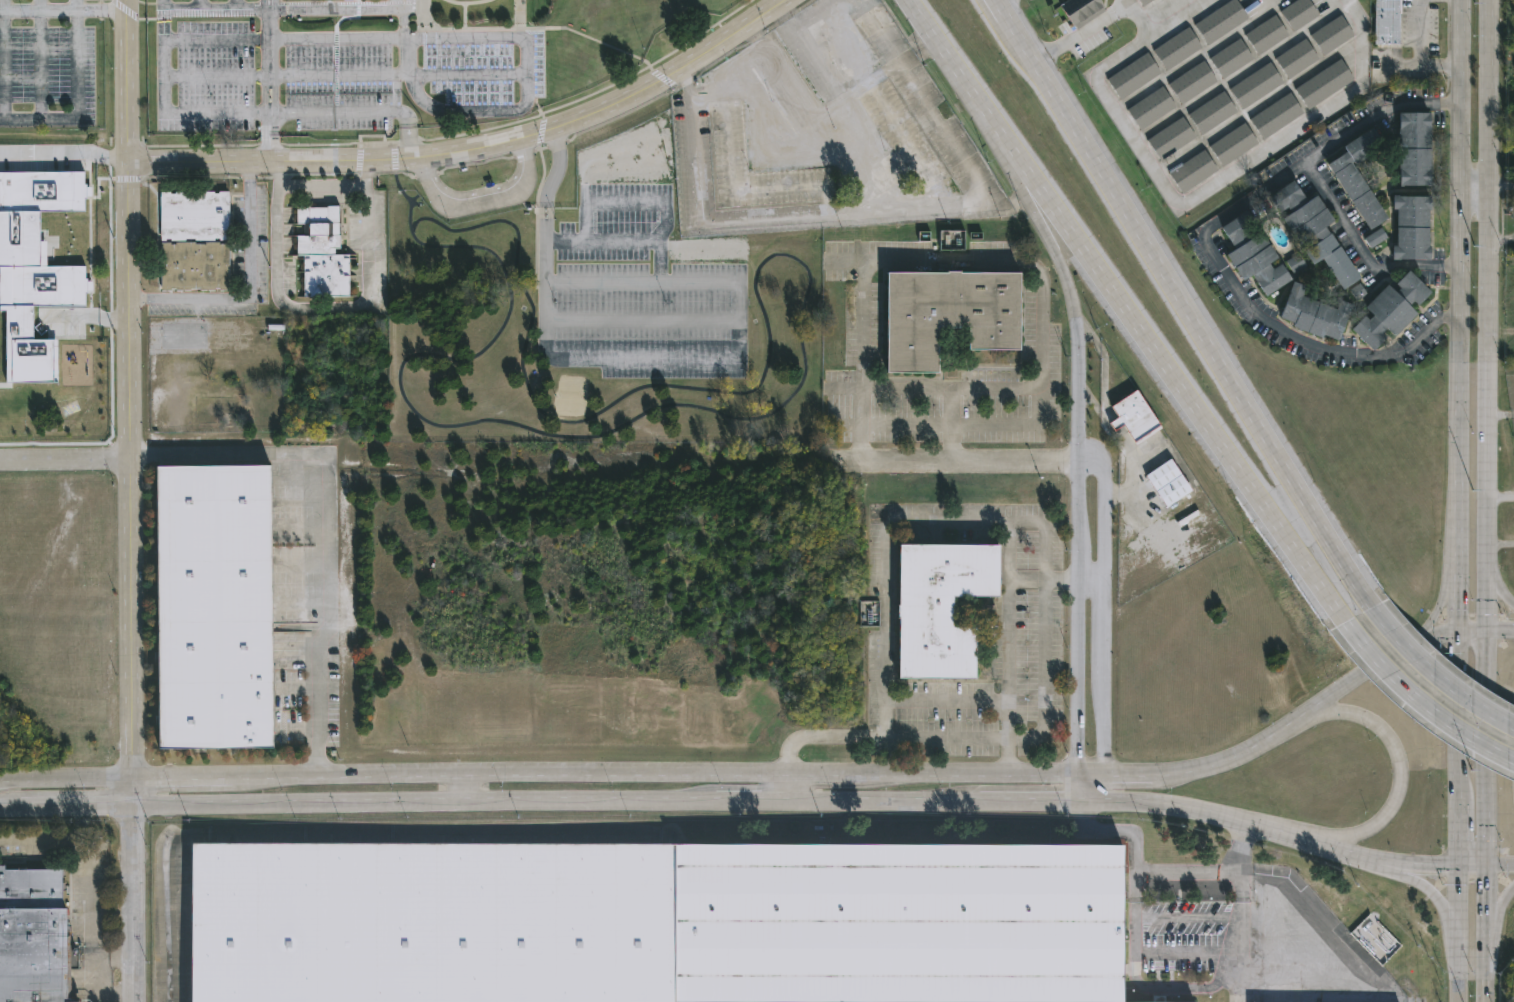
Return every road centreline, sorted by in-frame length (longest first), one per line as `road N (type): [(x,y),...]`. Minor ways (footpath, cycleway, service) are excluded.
road 1 (secondary): [(1104,776),(481,772),(0,782)]
road 2 (residential): [(1030,169),(1064,269),(1080,360),(1071,777),(1084,800)]
road 3 (secondary): [(1459,0),(1455,625)]
road 4 (secondary): [(134,806),(715,806)]
road 5 (secondary): [(1485,571),(1491,0)]
road 6 (tertiary): [(128,162),(392,159),(522,137)]
road 7 (secondary): [(1455,625),(1245,755),(1182,778),(1104,776)]
road 8 (primary): [(1133,317),(1358,638)]
road 9 (primary): [(913,0),(1133,317)]
road 10 (secondary): [(1084,800),(1228,817),(1409,866),(1460,864)]
road 11 (residential): [(1084,800),(1104,776),(1105,469),(1076,460)]
road 12 (primary): [(1386,619),(1190,307)]
road 13 (primary): [(1190,307),(995,0)]
road 14 (tertiary): [(131,460),(134,806)]
road 15 (tertiary): [(128,162),(131,460)]
road 16 (secondary): [(1299,833),(1347,835),(1383,821),(1397,803),(1403,762),(1397,742),(1373,717),(1340,710),(1298,722)]
road 17 (tertiary): [(554,128),(662,80),(784,0)]
road 18 (residential): [(1076,460),(833,462)]
road 19 (secondary): [(1455,625),(1460,864)]
road 20 (secondary): [(1489,865),(1486,626)]
road 21 (primary): [(1358,638),(1435,718),(1513,765)]
road 22 (secondary): [(786,806),(981,802)]
road 23 (tertiary): [(134,806),(135,1001)]
road 24 (primary): [(1513,729),(1474,708),(1386,619)]
road 25 (tertiary): [(127,0),(128,162)]
road 26 (secondary): [(1460,864),(1458,1001)]
road 27 (residential): [(0,461),(131,460)]
road 28 (secondary): [(1409,866),(1447,918),(1458,977)]

